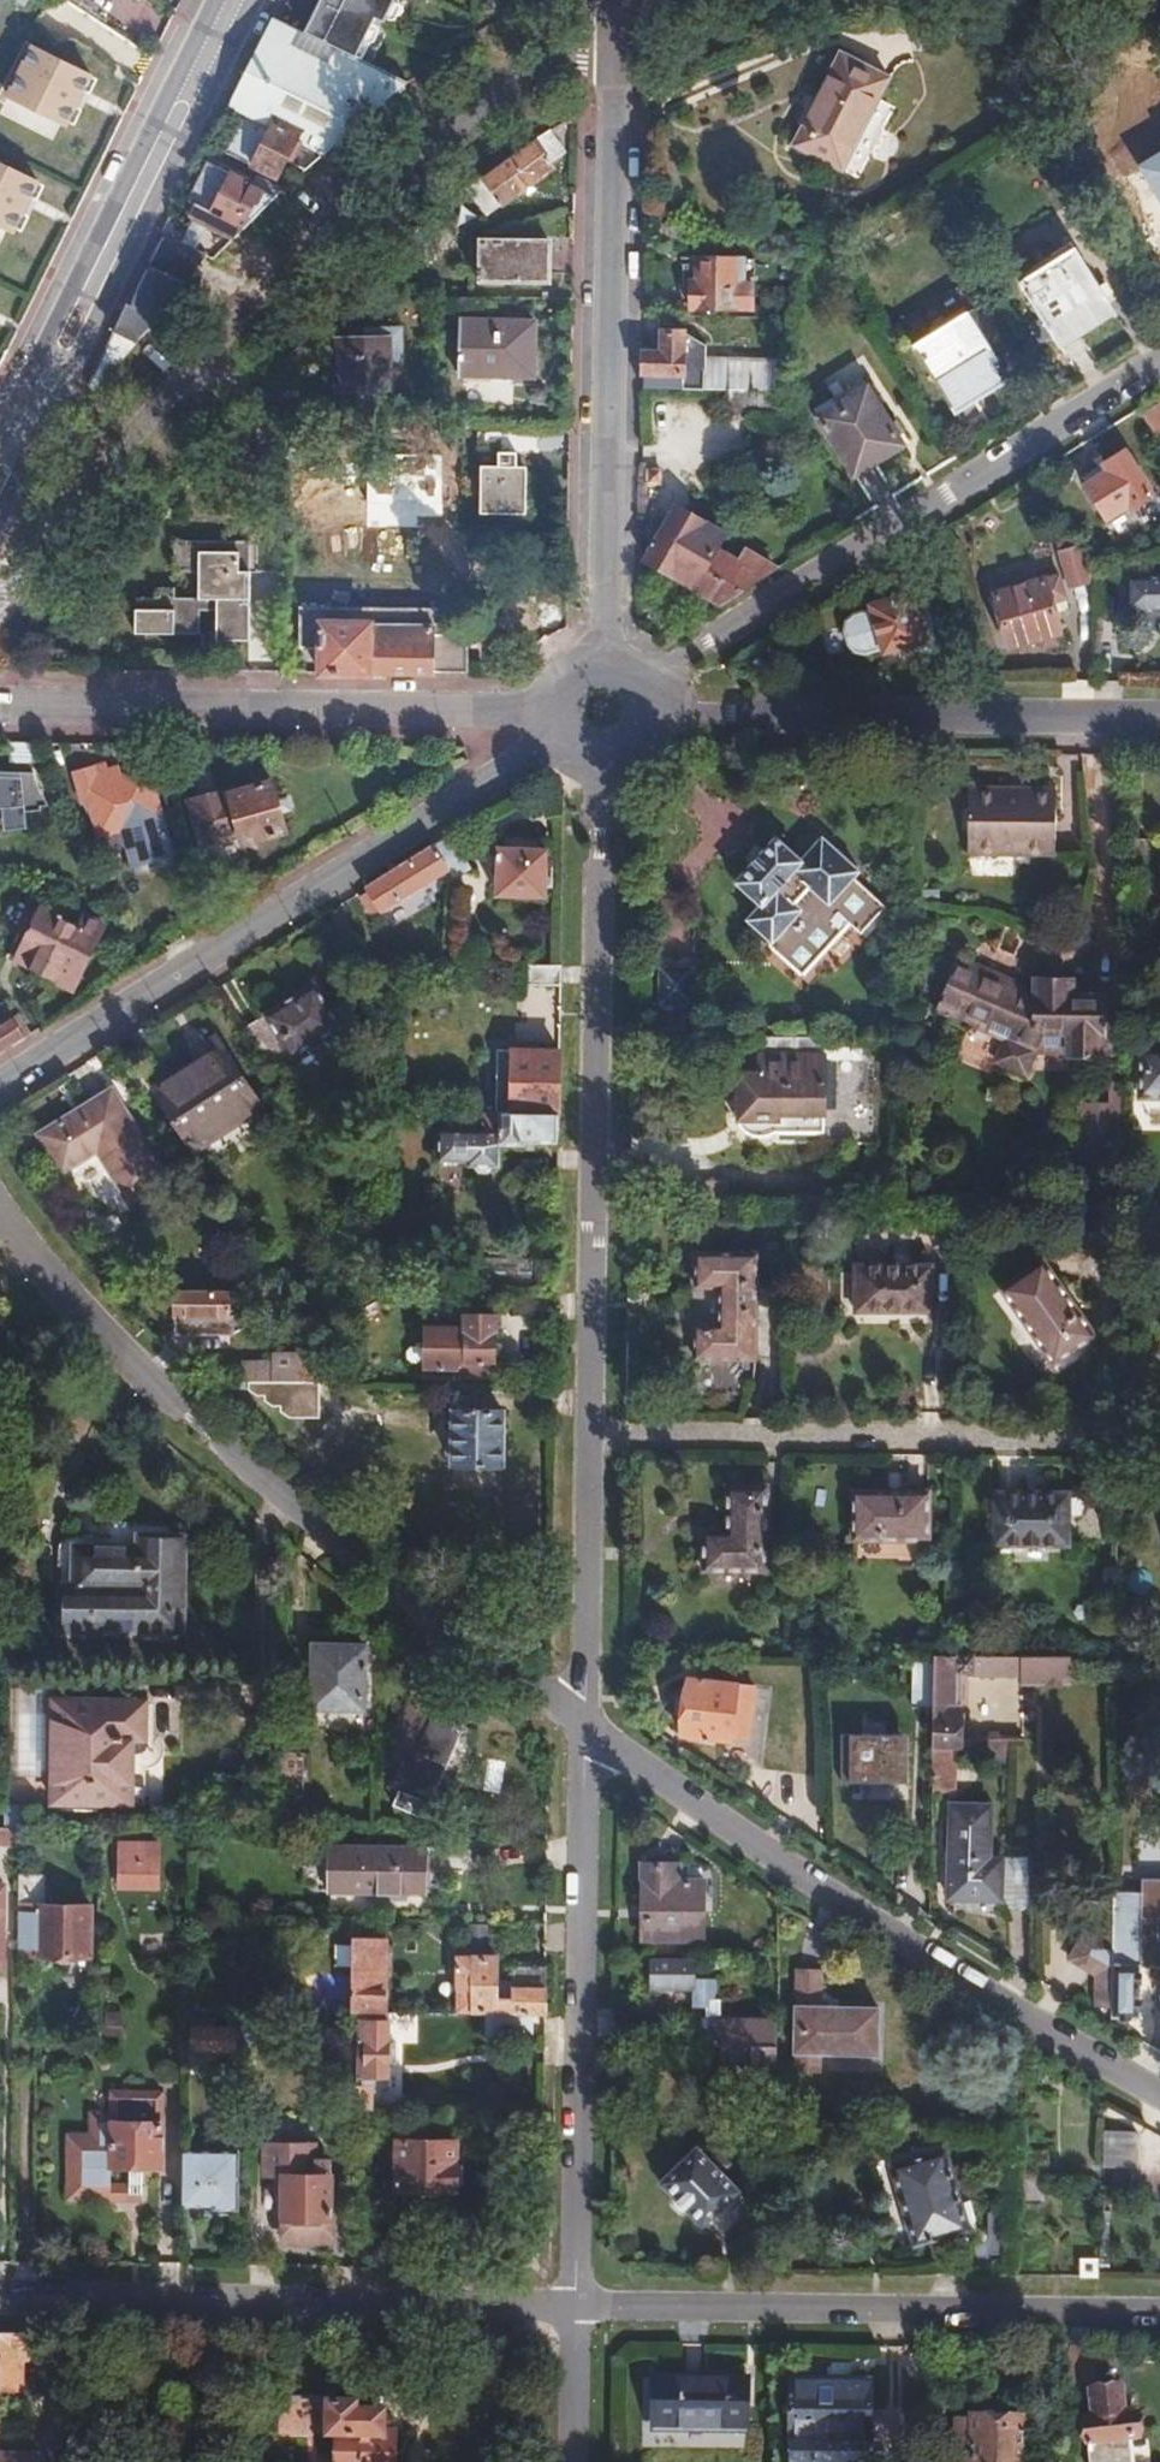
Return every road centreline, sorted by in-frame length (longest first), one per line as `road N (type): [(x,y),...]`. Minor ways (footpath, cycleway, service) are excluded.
road 1 (unclassified): [(0,586),(224,324),(355,202),(468,106),(614,22)]
road 2 (residential): [(582,1727),(218,1438),(86,1317),(0,1212)]
road 3 (residential): [(1159,2099),(859,1917),(582,1727)]
road 4 (residential): [(606,747),(590,1431)]
road 5 (residential): [(0,1085),(539,752),(565,725)]
road 6 (residential): [(614,22),(606,653)]
road 7 (residential): [(1159,361),(646,677)]
road 8 (residential): [(1159,2315),(574,2307)]
road 9 (residential): [(582,1727),(574,2307)]
road 10 (residential): [(574,2307),(0,2299)]
road 11 (residential): [(558,705),(512,712),(0,704)]
road 12 (tertiary): [(0,511),(250,14)]
road 13 (residential): [(1159,717),(691,712),(652,703)]
road 14 (residential): [(590,1431),(1088,1440)]
road 15 (tertiary): [(222,1),(0,445)]
road 16 (residential): [(590,1431),(582,1727)]
road 17 (residential): [(574,2307),(573,2461)]

